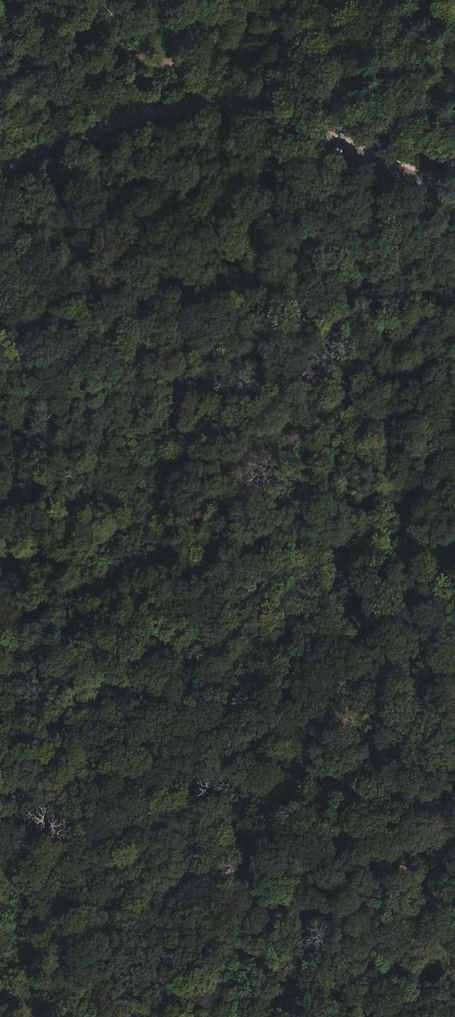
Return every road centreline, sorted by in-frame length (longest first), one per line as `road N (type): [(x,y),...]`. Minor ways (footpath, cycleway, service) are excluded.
road 1 (track): [(454,509),(285,1016)]
road 2 (tertiary): [(454,199),(273,111),(243,104),(125,119),(0,170)]
road 3 (track): [(0,885),(41,1016)]

